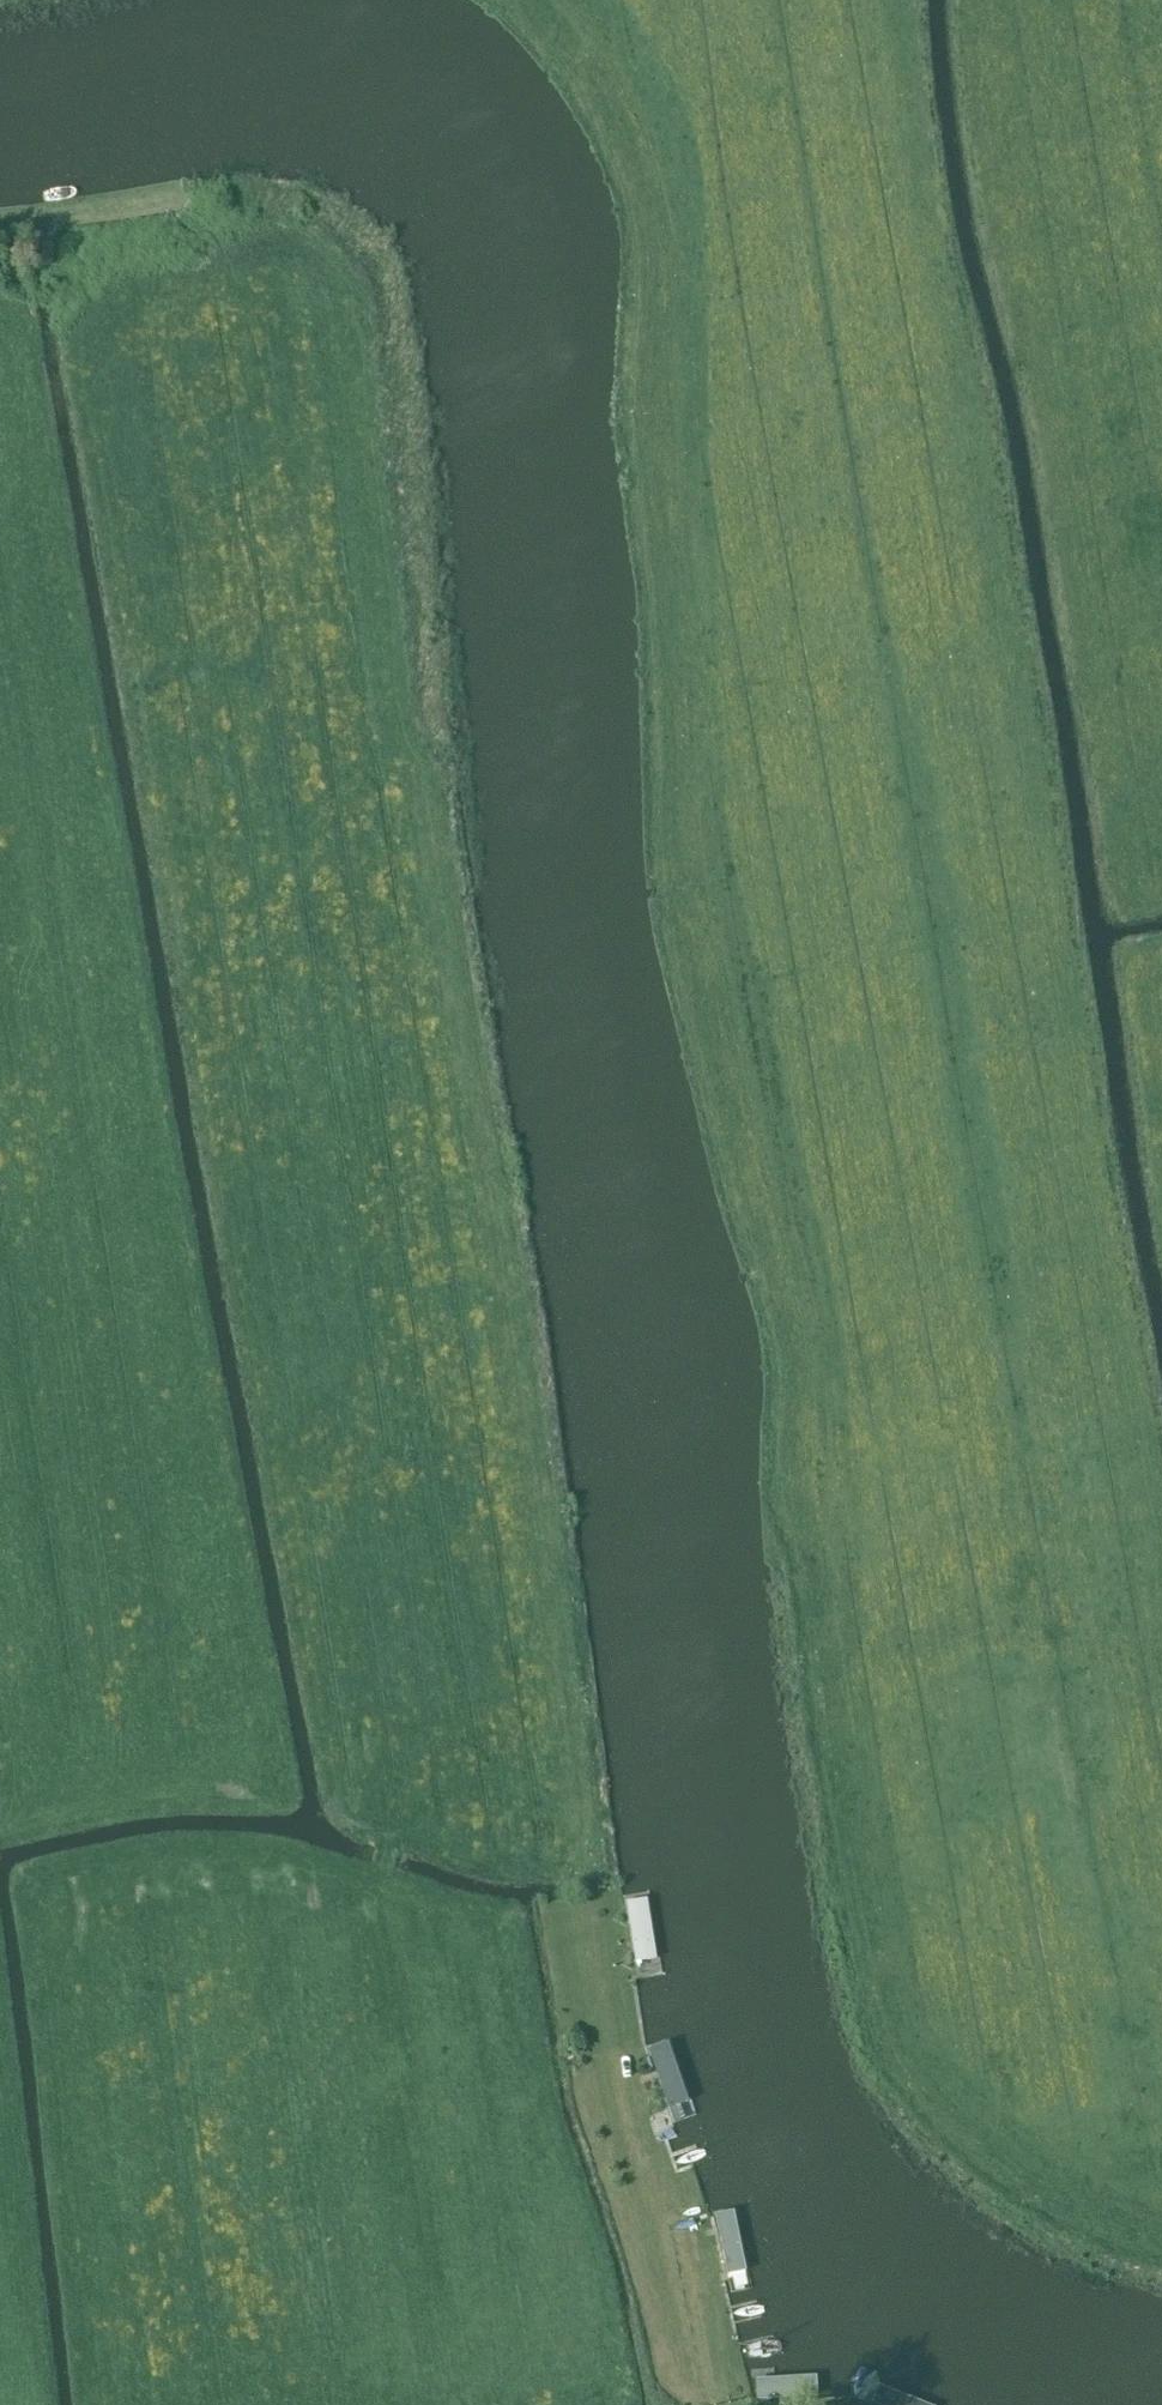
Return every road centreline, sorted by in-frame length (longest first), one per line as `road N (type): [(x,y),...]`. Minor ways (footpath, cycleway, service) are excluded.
road 1 (track): [(699,2404),(643,2200),(592,1932)]

